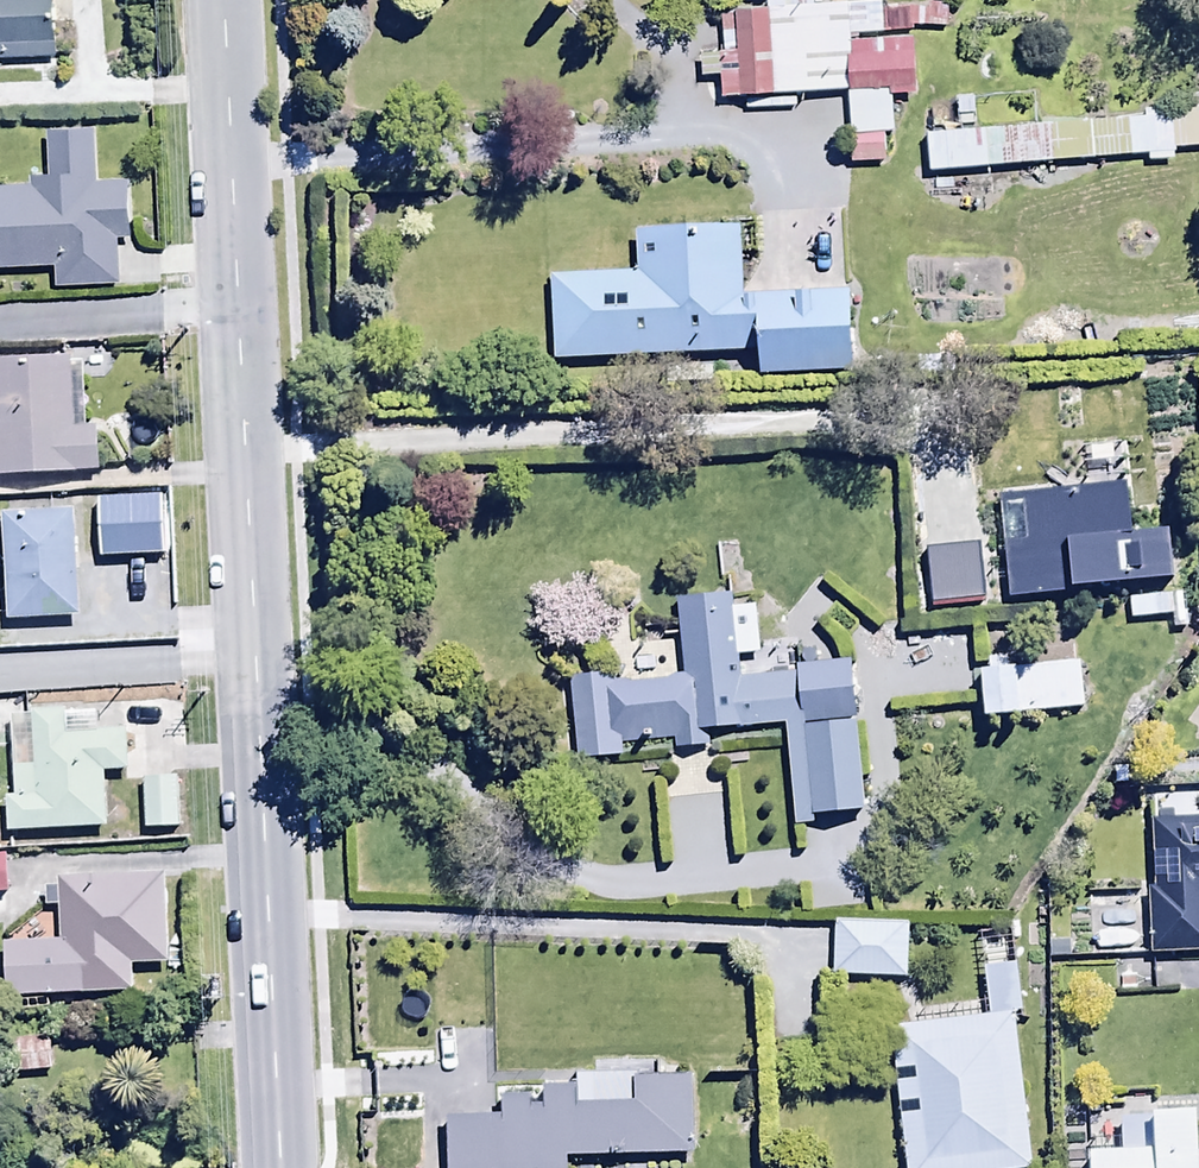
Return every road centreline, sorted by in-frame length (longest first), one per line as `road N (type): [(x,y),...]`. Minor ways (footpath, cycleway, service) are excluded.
road 1 (tertiary): [(237,0),(297,1167)]

